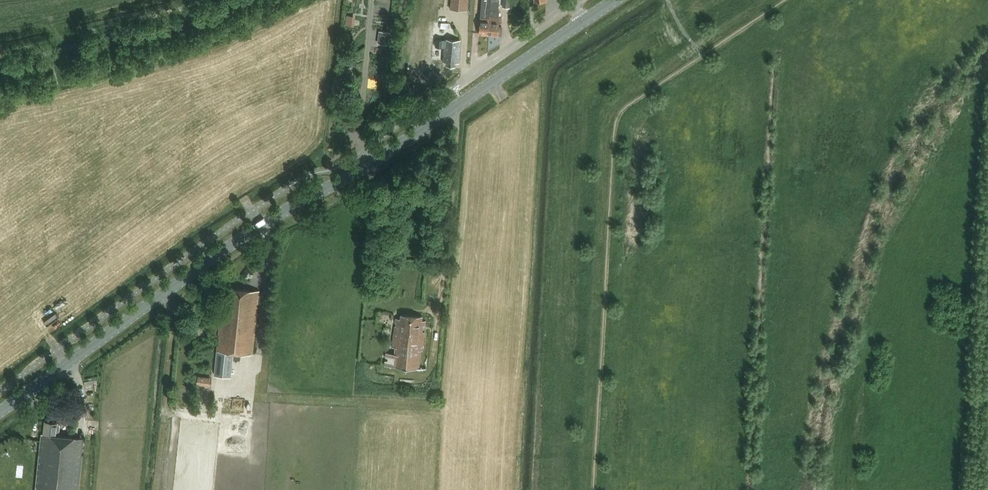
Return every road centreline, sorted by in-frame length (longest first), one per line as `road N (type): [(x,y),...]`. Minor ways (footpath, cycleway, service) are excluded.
road 1 (secondary): [(262,224),(375,162),(615,0)]
road 2 (secondary): [(0,412),(262,224)]
road 3 (residential): [(580,0),(452,87)]

